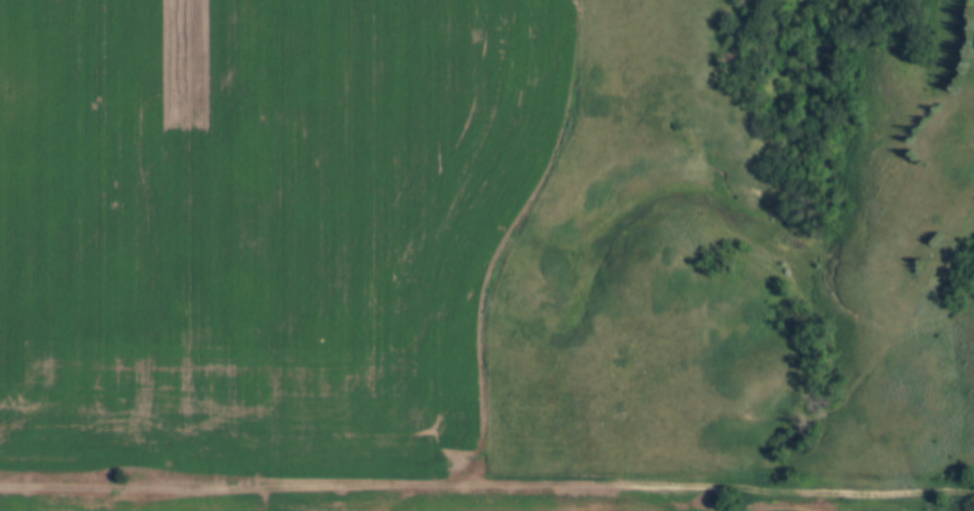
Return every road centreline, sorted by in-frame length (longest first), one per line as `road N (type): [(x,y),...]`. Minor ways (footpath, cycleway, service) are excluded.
road 1 (track): [(0,472),(973,481)]

